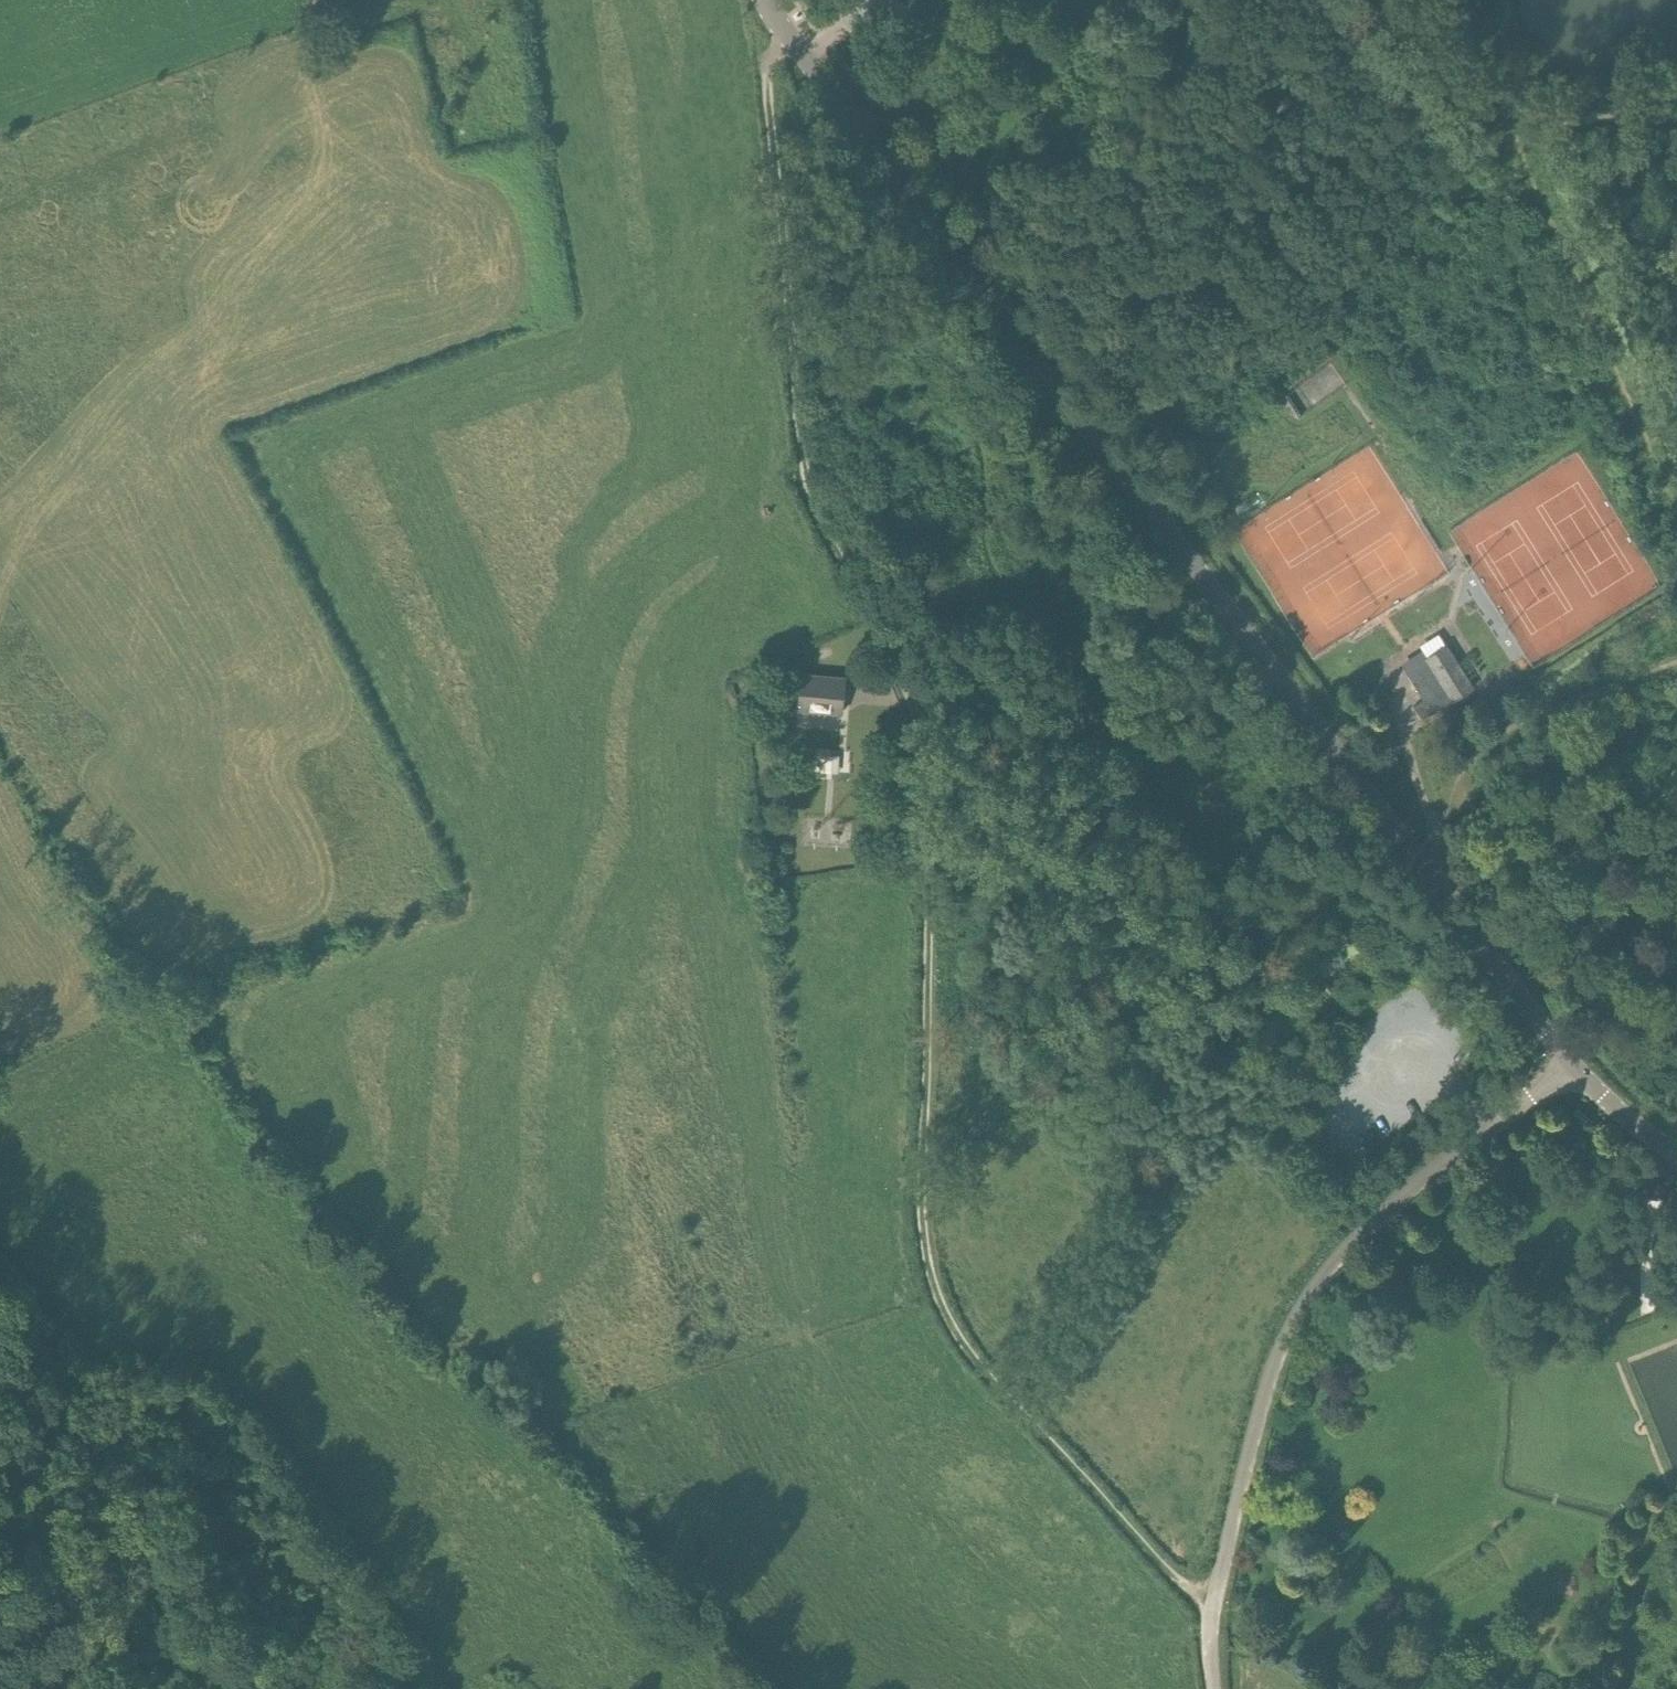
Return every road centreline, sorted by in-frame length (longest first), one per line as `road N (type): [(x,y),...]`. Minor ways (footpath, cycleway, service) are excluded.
road 1 (track): [(1215,1601),(1171,1573),(1011,1401),(956,1332),(932,1276),(921,1217),(927,768),(900,678),(811,495),(795,393),(771,58)]
road 2 (unclassified): [(1572,1064),(765,0)]
road 3 (unclassified): [(1214,1688),(1212,1620),(1239,1493),(1269,1374),(1303,1304),(1379,1215),(1572,1064)]
road 4 (unclassified): [(1572,1064),(1676,1153)]

